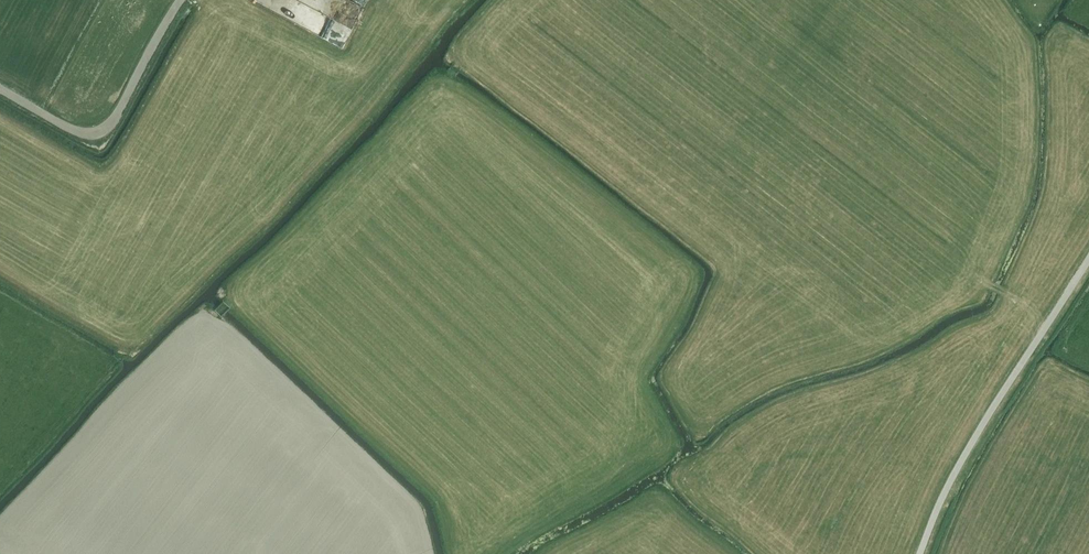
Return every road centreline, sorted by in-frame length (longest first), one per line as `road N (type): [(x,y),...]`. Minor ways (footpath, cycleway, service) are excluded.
road 1 (unclassified): [(919,553),(981,427),(1088,258)]
road 2 (unclassified): [(0,89),(56,122),(97,130),(115,117),(179,0)]

